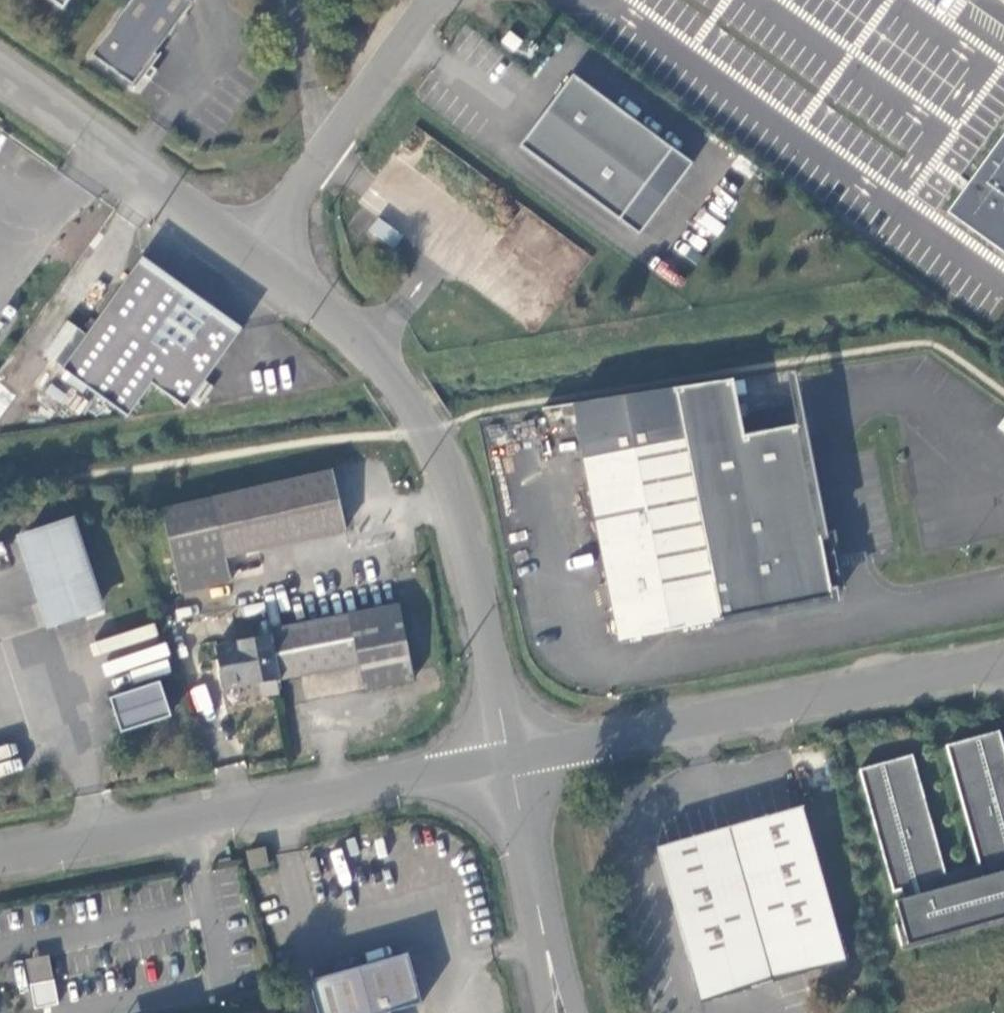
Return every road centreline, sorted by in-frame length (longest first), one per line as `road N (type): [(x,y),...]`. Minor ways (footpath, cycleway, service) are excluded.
road 1 (unclassified): [(507,762),(467,542),(427,433),(394,379),(256,243)]
road 2 (unclassified): [(0,863),(507,762)]
road 3 (unclassified): [(507,762),(1003,666)]
road 4 (unclassified): [(256,243),(0,66)]
road 5 (unclassified): [(256,243),(430,0)]
road 6 (unclassified): [(545,954),(507,762)]

